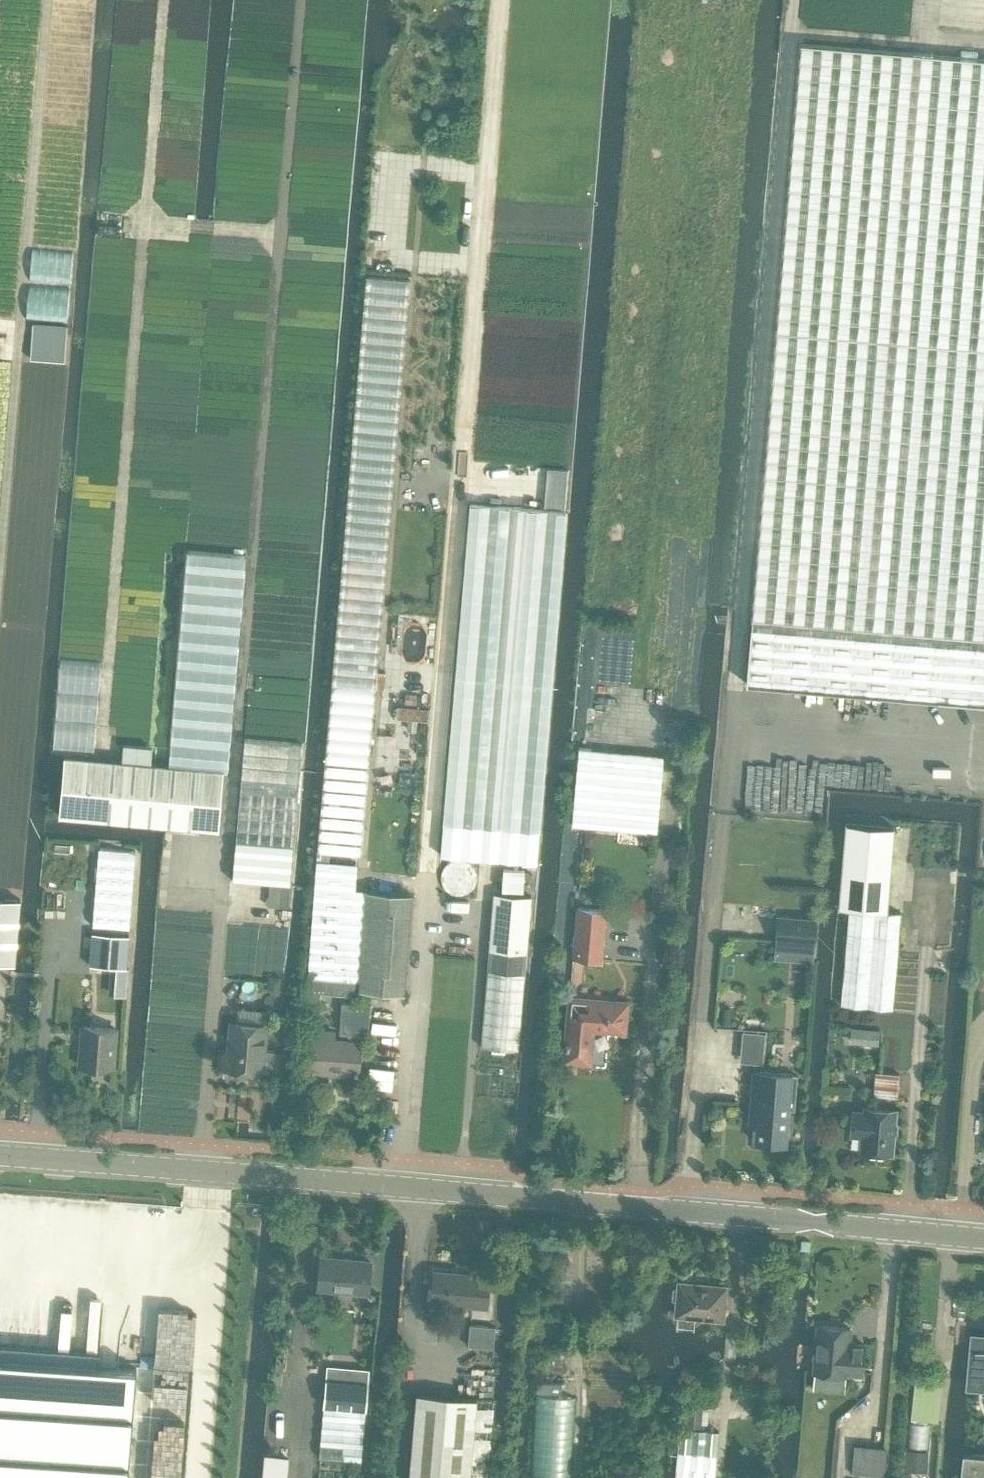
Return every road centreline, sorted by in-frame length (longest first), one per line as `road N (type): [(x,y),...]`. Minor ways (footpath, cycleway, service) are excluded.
road 1 (tertiary): [(0,1155),(983,1235)]
road 2 (track): [(0,583),(50,0)]

